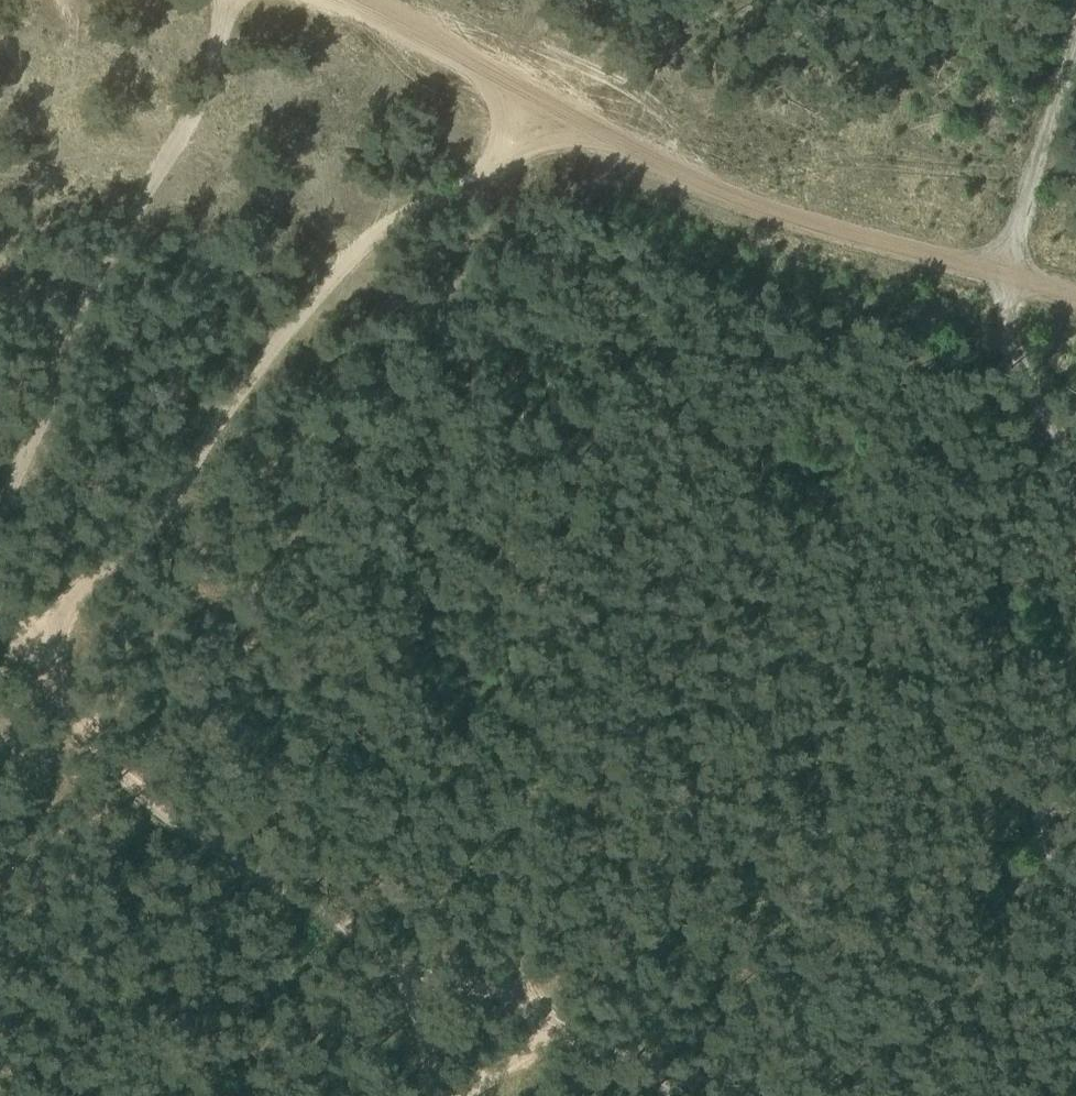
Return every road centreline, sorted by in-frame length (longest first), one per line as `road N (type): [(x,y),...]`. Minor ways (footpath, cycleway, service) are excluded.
road 1 (track): [(326,0),(577,131),(421,206),(327,277),(29,658),(171,821),(556,1024)]
road 2 (track): [(577,131),(798,216),(1075,299)]
road 3 (track): [(1075,898),(1043,862),(1035,807),(1075,622)]
road 4 (track): [(1072,0),(1003,282)]
road 5 (track): [(1075,498),(1005,371),(1003,282)]
road 6 (track): [(556,1024),(680,1095)]
road 7 (track): [(556,1024),(458,1095)]

